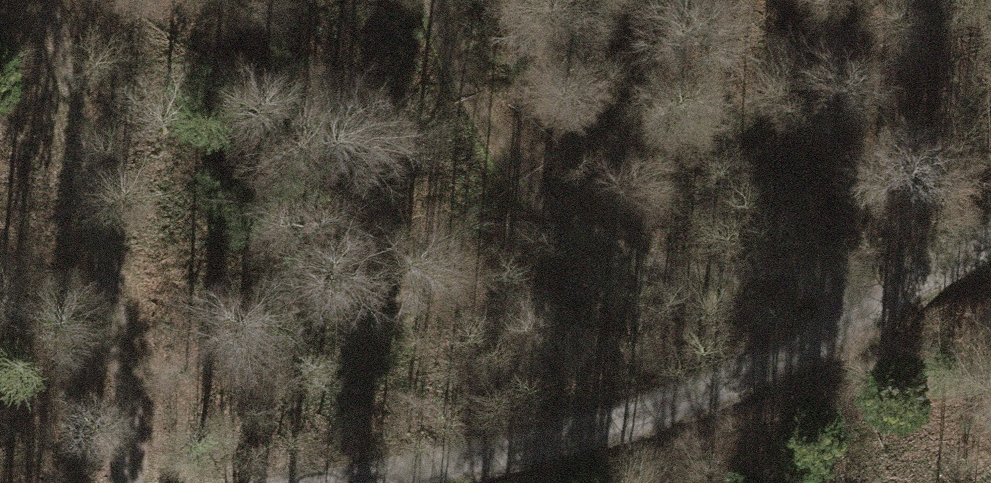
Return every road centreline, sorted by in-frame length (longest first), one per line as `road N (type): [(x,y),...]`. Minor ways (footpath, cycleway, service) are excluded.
road 1 (track): [(312,482),(429,469),(672,404),(898,297),(990,229)]
road 2 (track): [(452,0),(485,103),(662,249),(898,297)]
road 3 (track): [(120,482),(126,414),(109,232),(55,0)]

